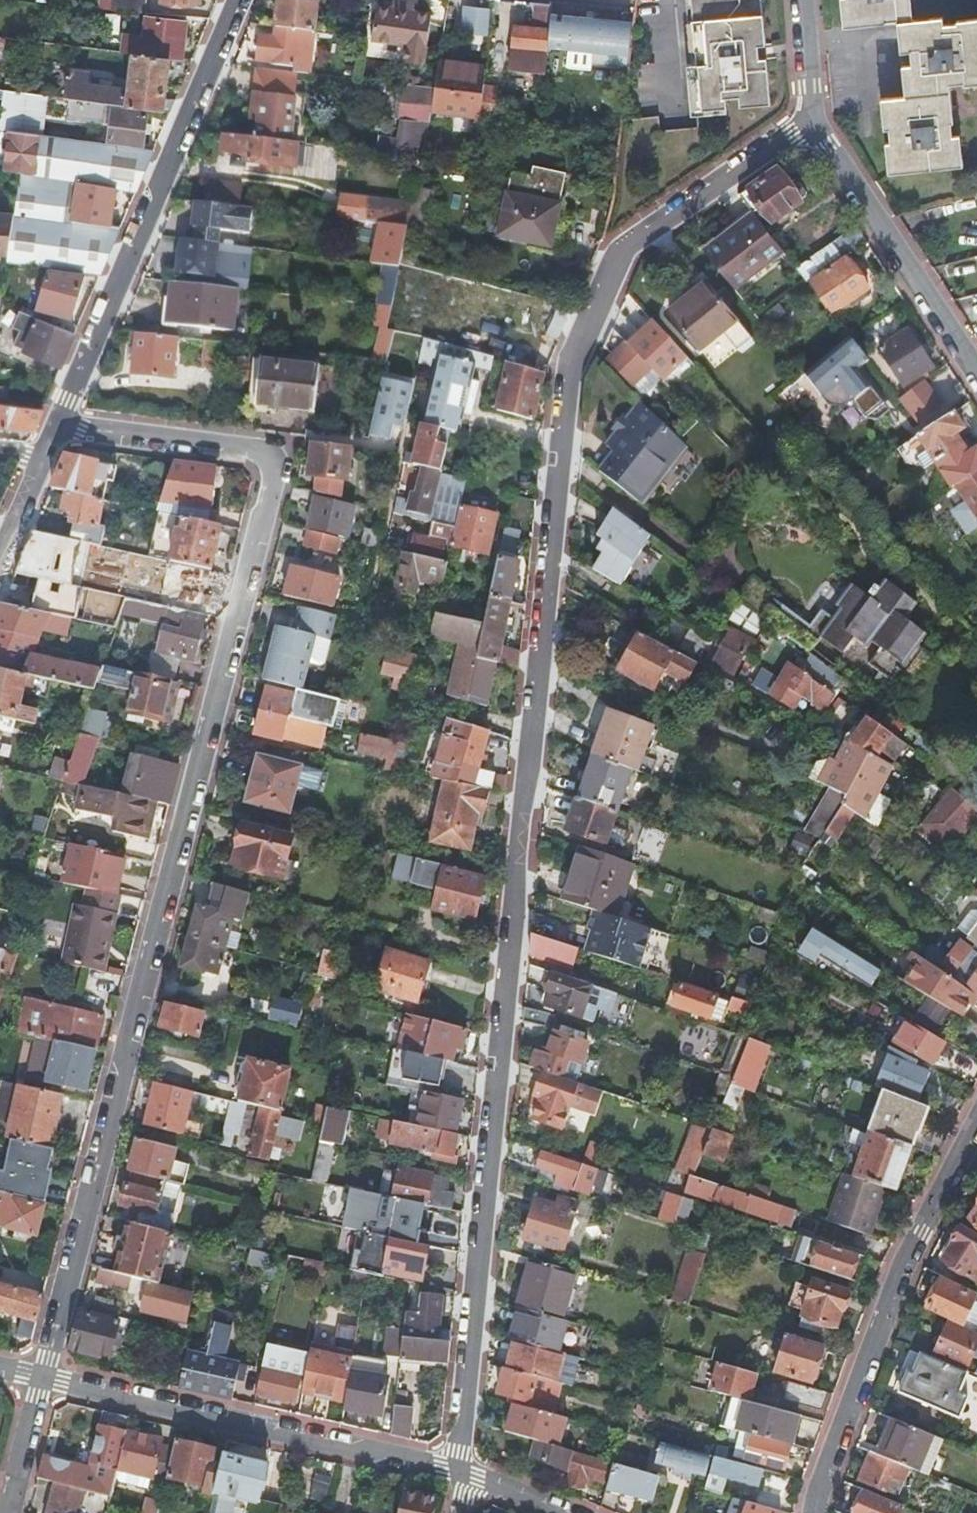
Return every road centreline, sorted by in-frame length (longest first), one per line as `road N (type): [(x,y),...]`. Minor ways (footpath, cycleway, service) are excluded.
road 1 (residential): [(465,1475),(503,960),(527,837),(578,356),(613,278),(652,236),(813,123)]
road 2 (residential): [(42,1377),(280,458),(59,431)]
road 3 (residential): [(239,0),(59,431)]
road 4 (residential): [(465,1475),(42,1377)]
road 5 (residential): [(815,1512),(879,1329),(976,1139)]
road 6 (residential): [(813,123),(976,375)]
road 7 (residential): [(59,431),(0,567)]
road 8 (residential): [(8,1512),(42,1377)]
road 9 (residential): [(801,0),(813,123)]

